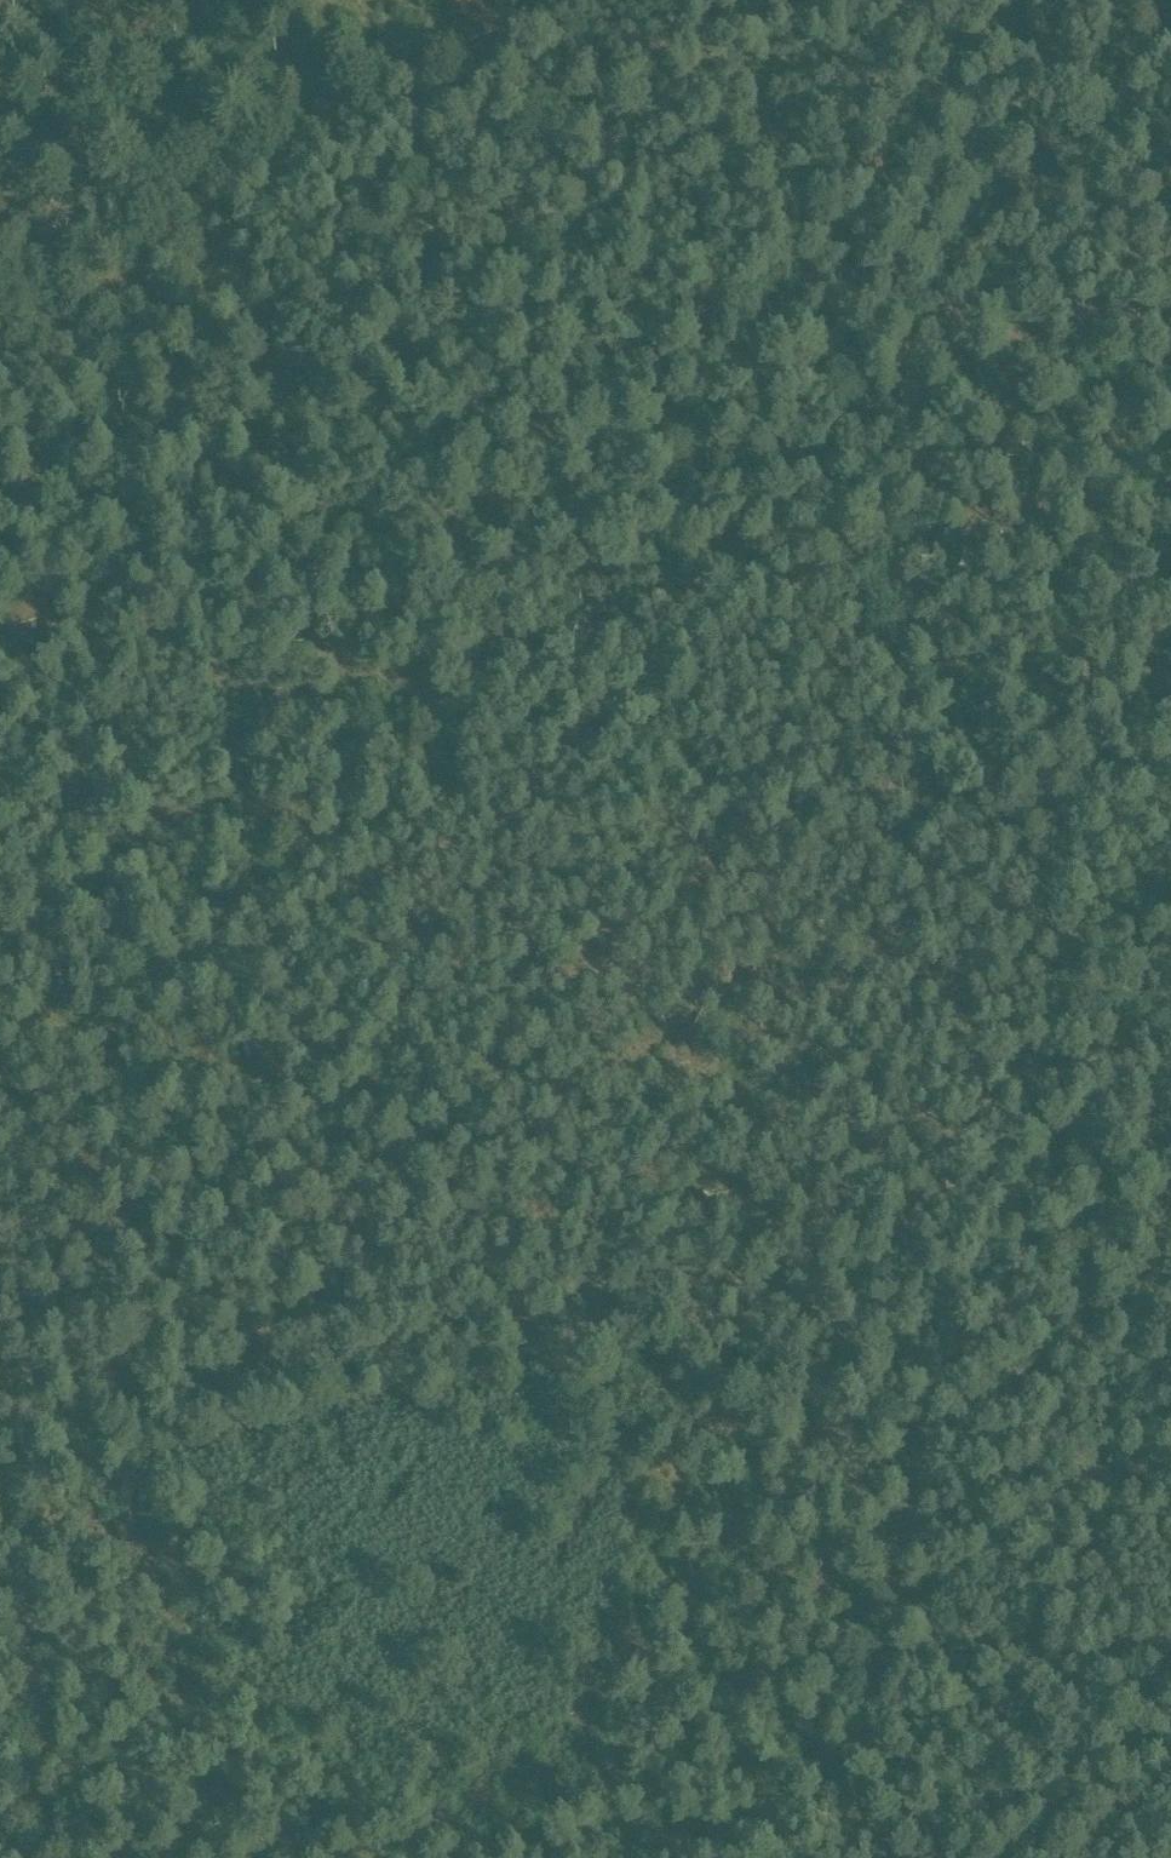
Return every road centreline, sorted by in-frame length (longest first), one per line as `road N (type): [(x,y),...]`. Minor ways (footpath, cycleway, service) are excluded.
road 1 (track): [(847,1857),(884,1550),(922,1455),(976,1401),(1130,1315),(1165,1259),(1169,1171),(1118,1024),(1098,1015),(1049,944),(918,617),(852,406),(849,250),(710,0)]
road 2 (track): [(1169,1171),(1051,1185),(915,1230),(759,1232),(714,1241),(545,1309),(375,1358),(1,1387)]
road 3 (track): [(966,739),(789,763),(506,897),(0,1034)]
road 4 (track): [(585,0),(0,244)]
road 5 (track): [(43,1857),(0,1377)]
road 6 (track): [(1170,1657),(1103,1659),(1014,1641),(936,1607),(881,1570)]

